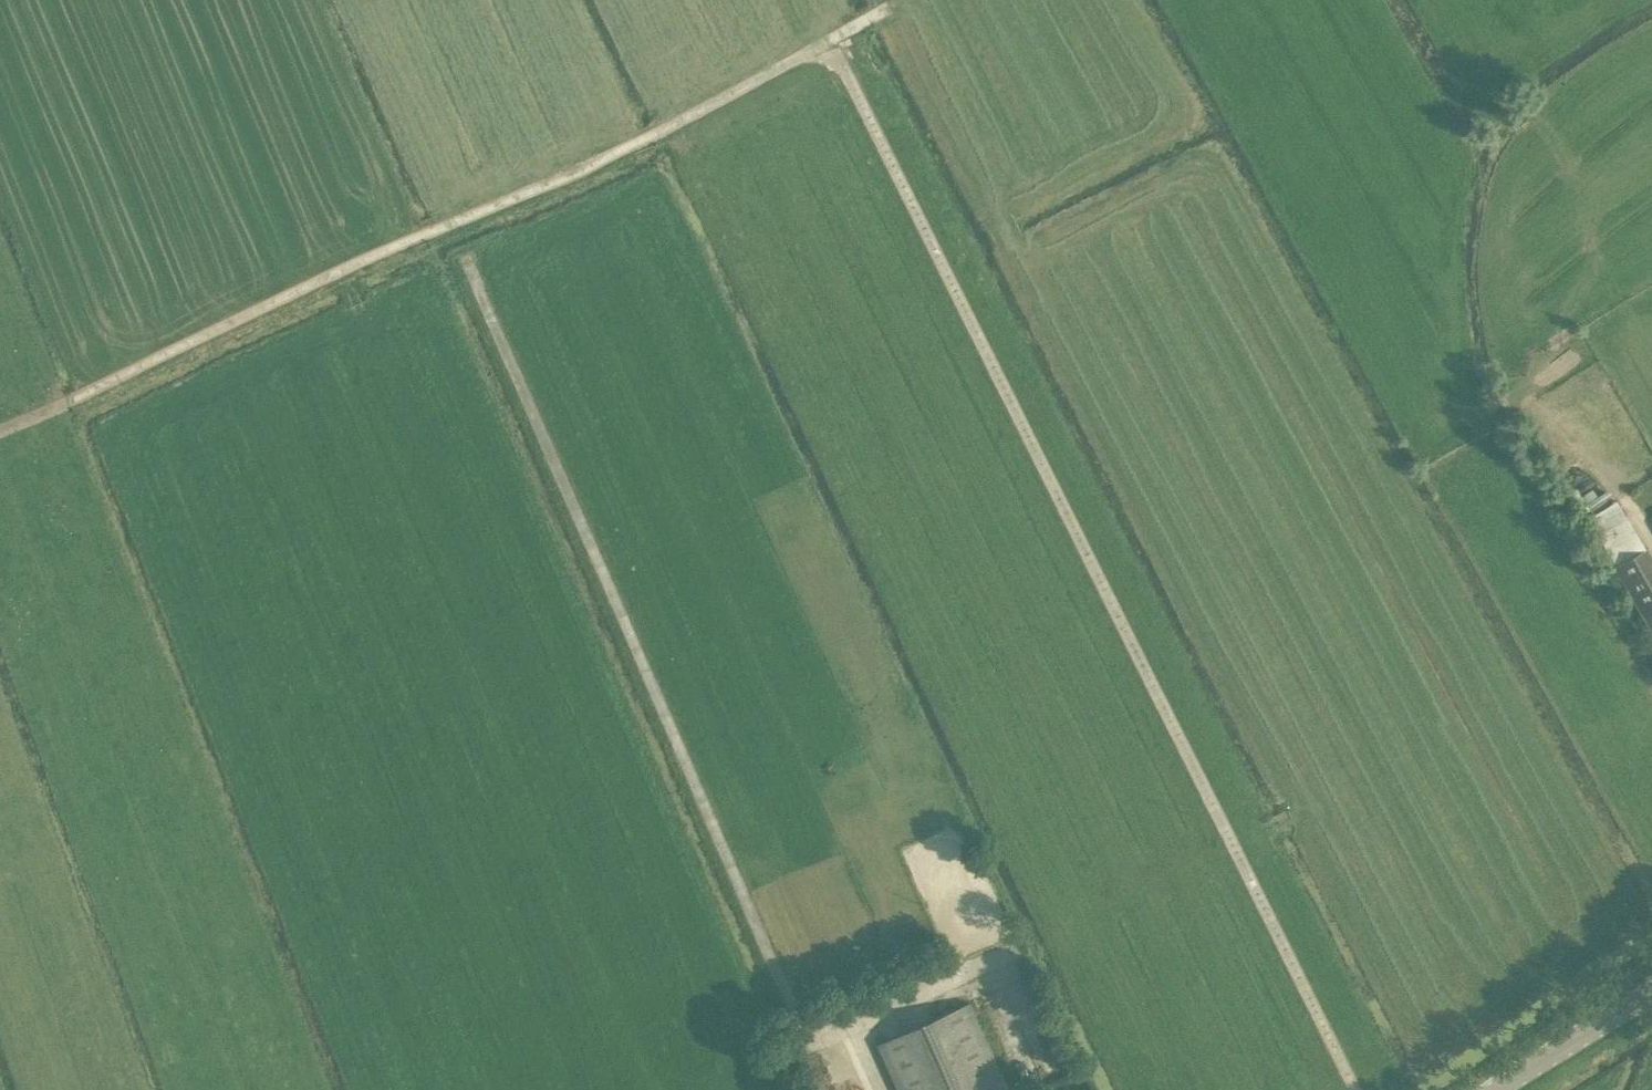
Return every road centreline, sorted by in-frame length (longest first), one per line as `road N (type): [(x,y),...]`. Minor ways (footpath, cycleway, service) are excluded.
road 1 (track): [(880,1089),(858,1042),(804,1060),(449,242)]
road 2 (track): [(0,438),(653,152),(880,29)]
road 3 (tertiary): [(1495,1089),(1651,995)]

